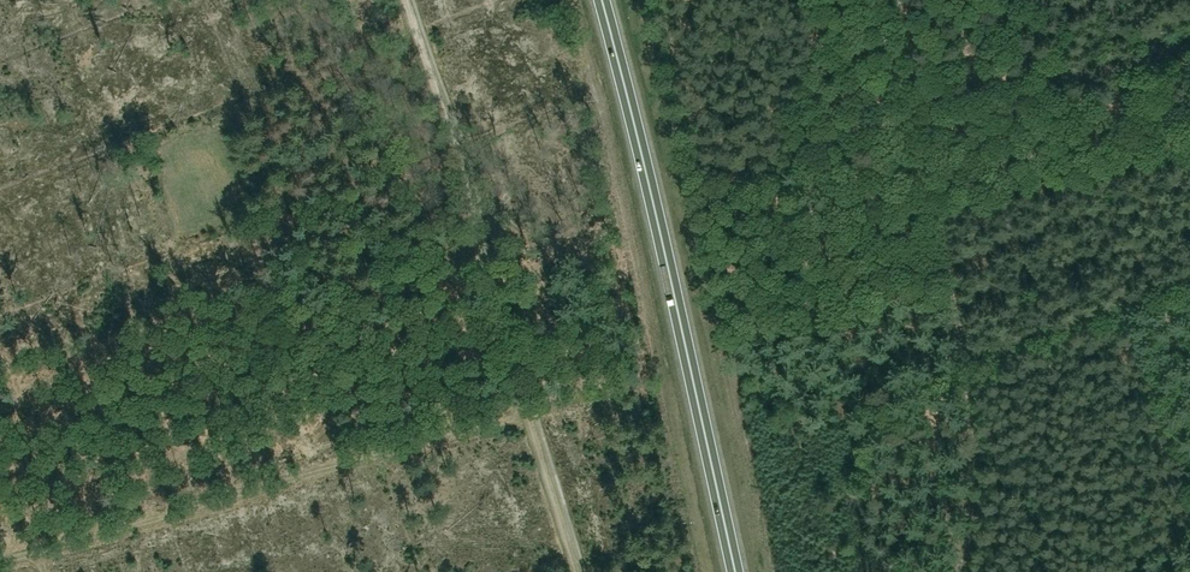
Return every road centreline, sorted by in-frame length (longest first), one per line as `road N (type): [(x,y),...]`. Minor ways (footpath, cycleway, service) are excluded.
road 1 (track): [(403,0),(575,571)]
road 2 (trunk): [(735,571),(601,0)]
road 3 (track): [(871,0),(917,142),(963,362)]
road 4 (track): [(961,571),(972,465),(963,362)]

